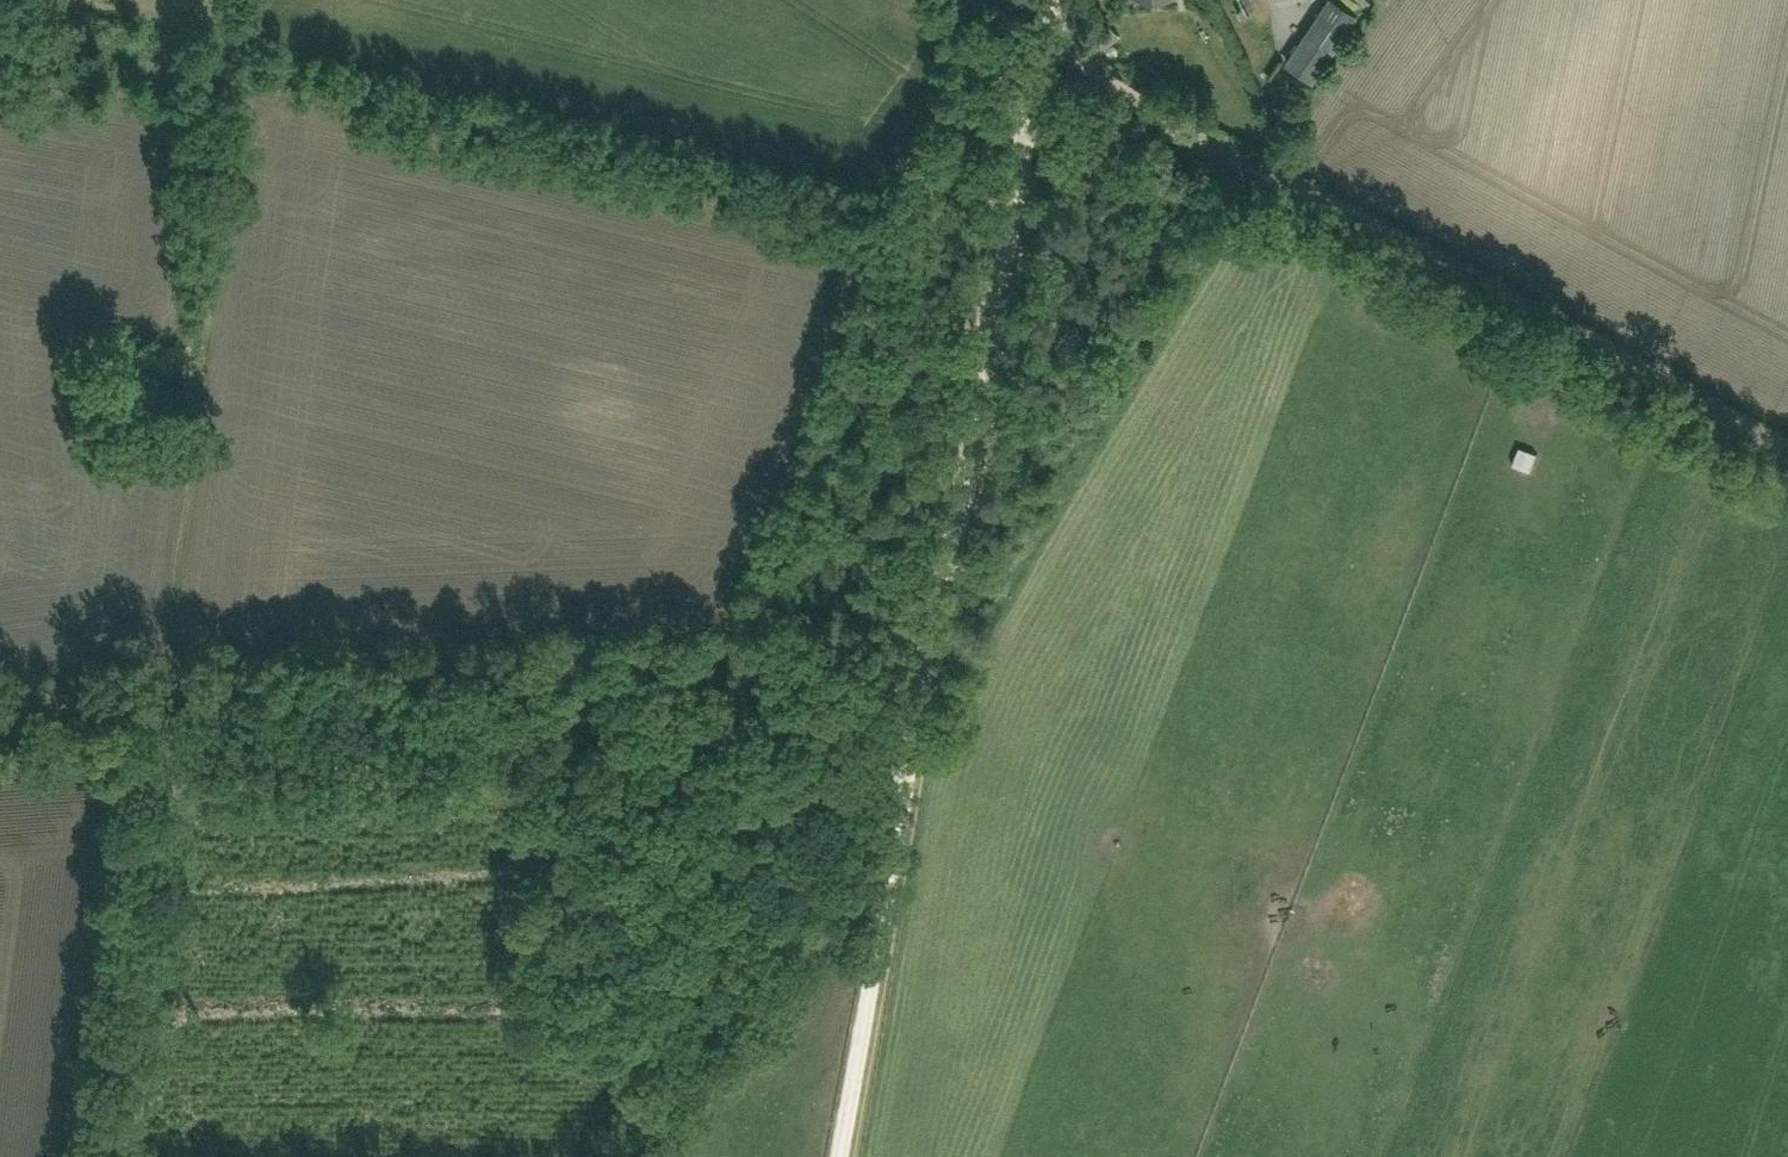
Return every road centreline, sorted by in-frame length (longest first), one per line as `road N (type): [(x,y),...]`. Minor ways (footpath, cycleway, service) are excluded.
road 1 (track): [(1047,52),(1787,456)]
road 2 (track): [(922,679),(1047,52)]
road 3 (unclassified): [(839,1156),(910,750)]
road 4 (track): [(238,87),(0,30)]

